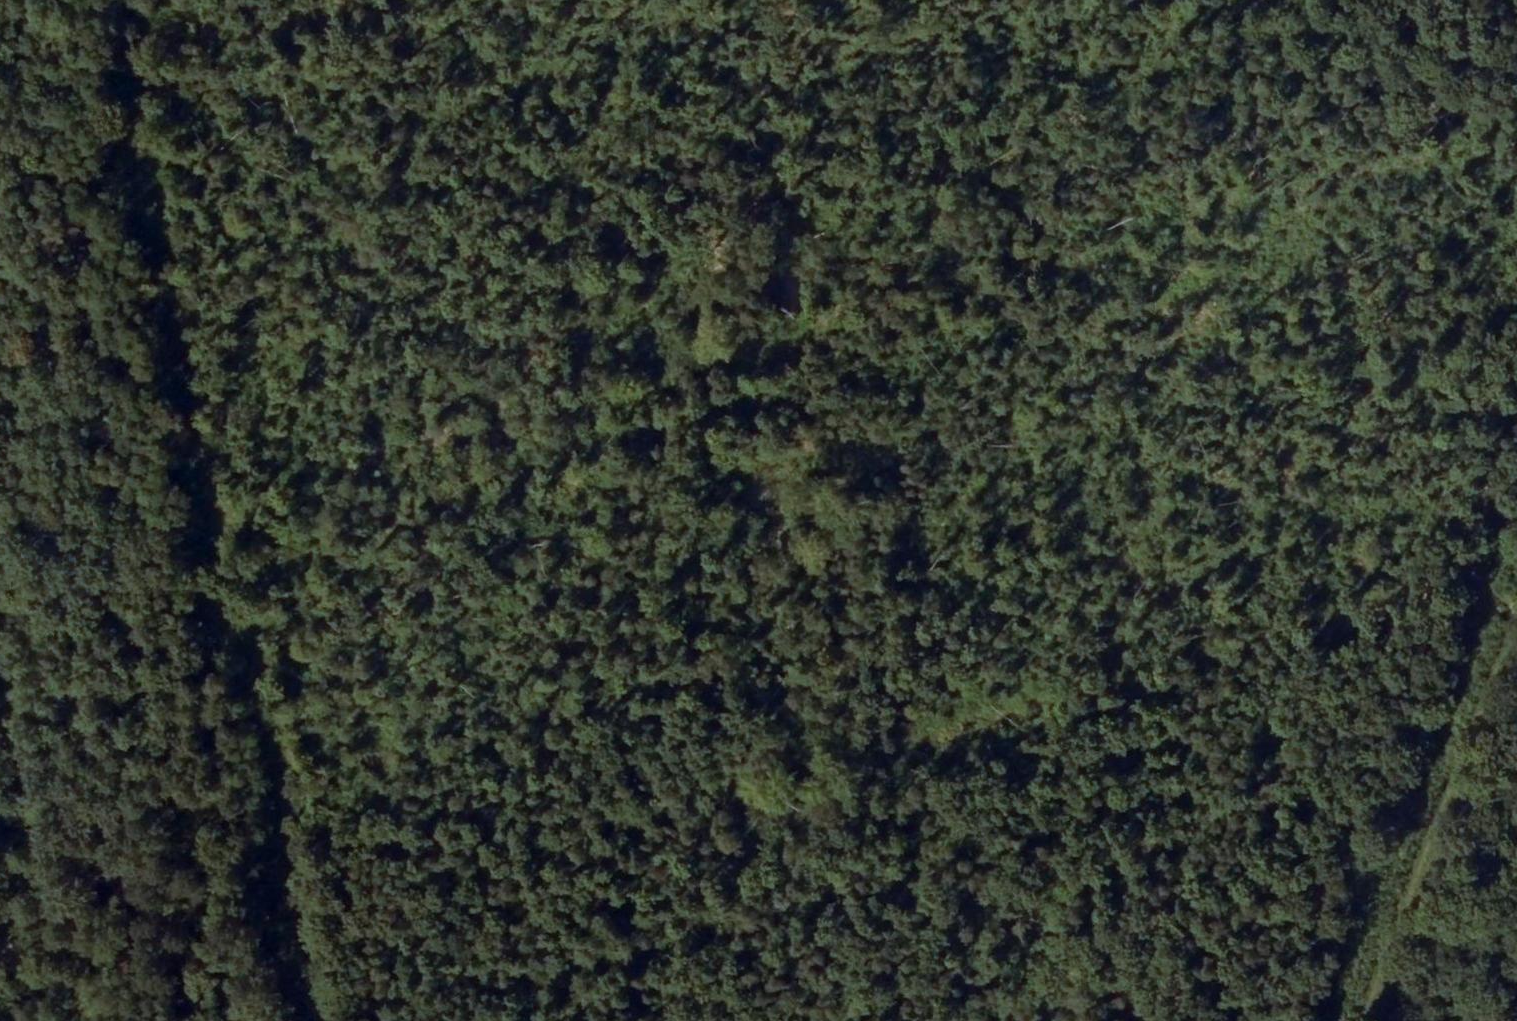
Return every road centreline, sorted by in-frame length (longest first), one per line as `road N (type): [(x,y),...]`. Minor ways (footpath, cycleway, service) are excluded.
road 1 (track): [(1360,1020),(1507,637)]

